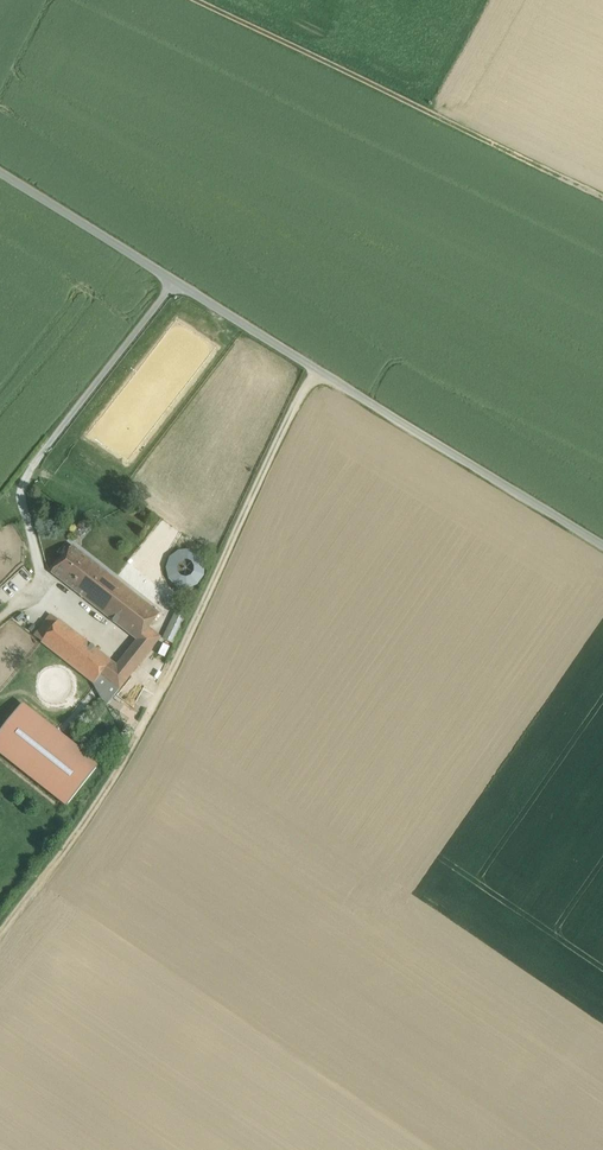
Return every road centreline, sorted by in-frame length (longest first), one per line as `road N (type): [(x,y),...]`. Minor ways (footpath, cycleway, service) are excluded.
road 1 (unclassified): [(602,545),(0,172)]
road 2 (track): [(0,940),(140,732),(315,368)]

